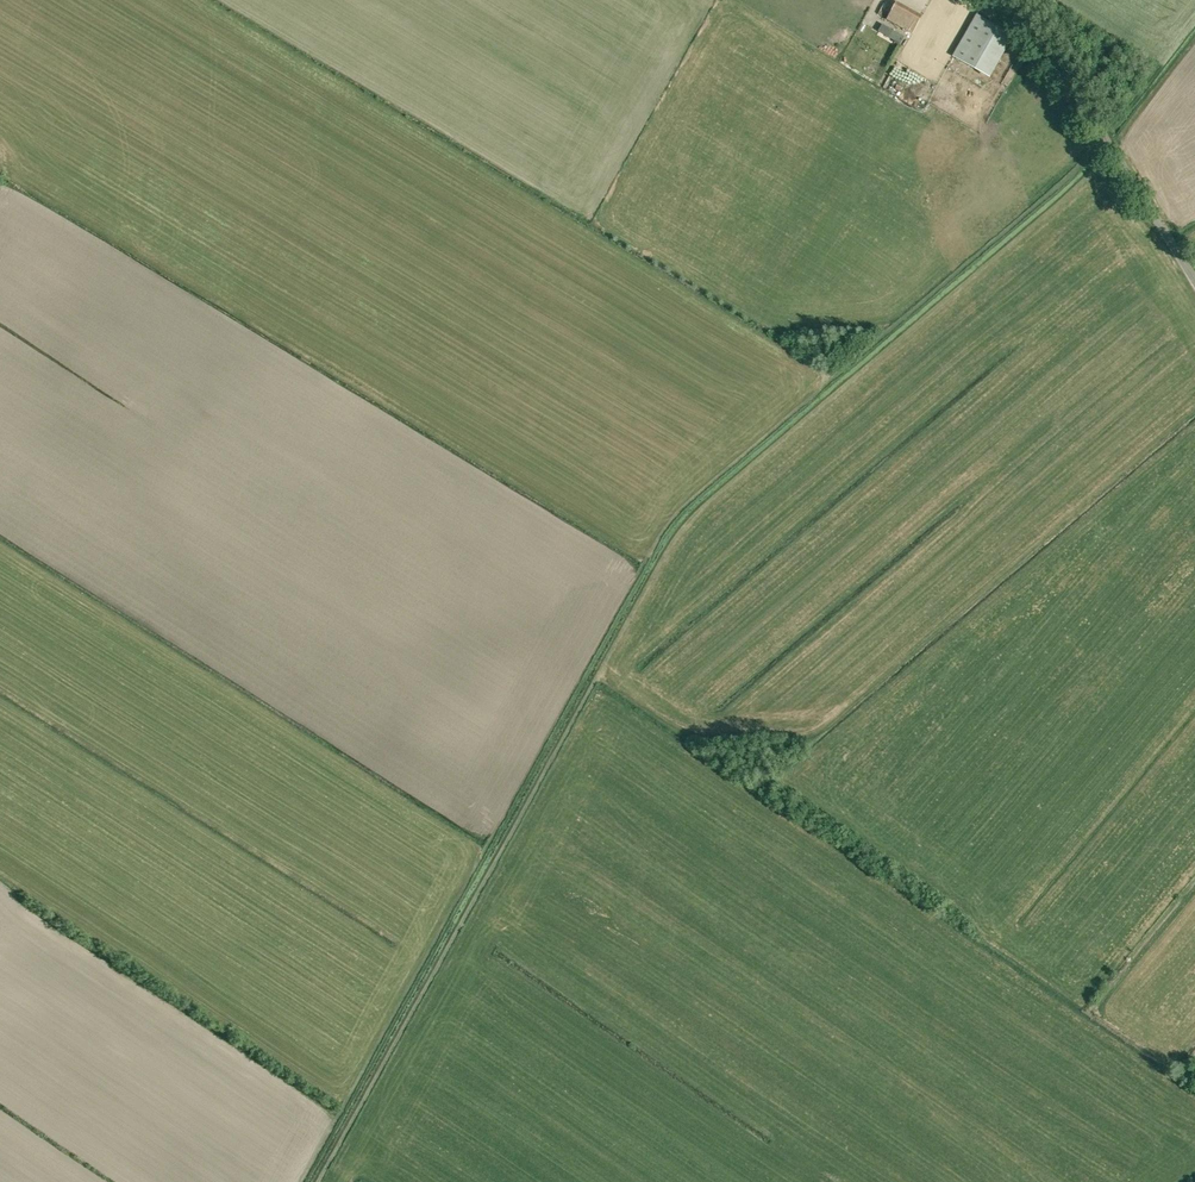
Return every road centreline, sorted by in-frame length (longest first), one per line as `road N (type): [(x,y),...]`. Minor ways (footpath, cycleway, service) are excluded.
road 1 (unclassified): [(1194,280),(1072,83),(1003,0)]

